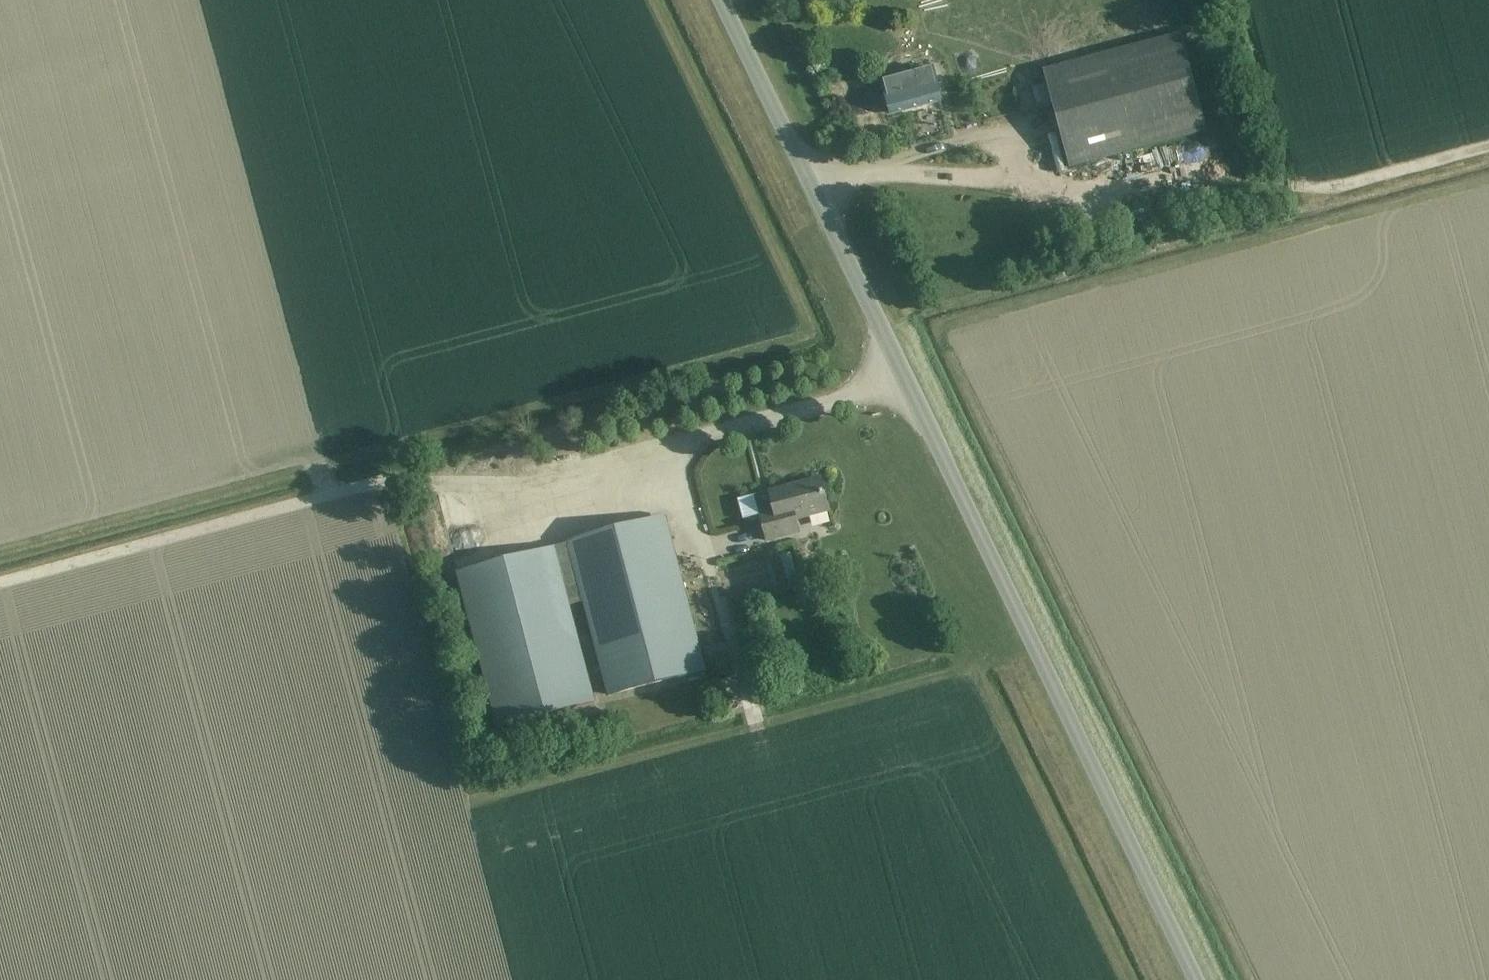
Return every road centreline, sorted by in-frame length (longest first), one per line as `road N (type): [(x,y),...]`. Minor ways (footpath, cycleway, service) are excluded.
road 1 (unclassified): [(1194,979),(721,0)]

